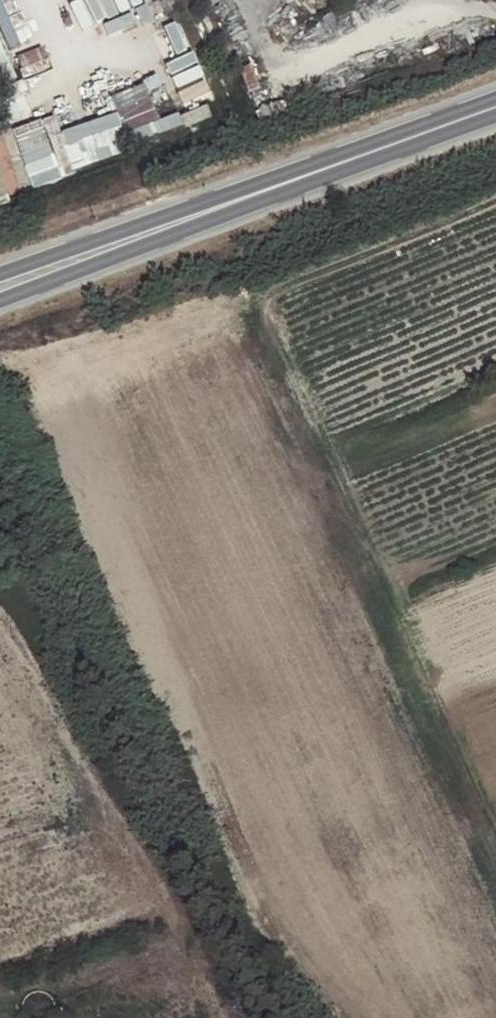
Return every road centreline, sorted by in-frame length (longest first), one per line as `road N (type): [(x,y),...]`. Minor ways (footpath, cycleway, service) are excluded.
road 1 (secondary): [(495,108),(0,285)]

